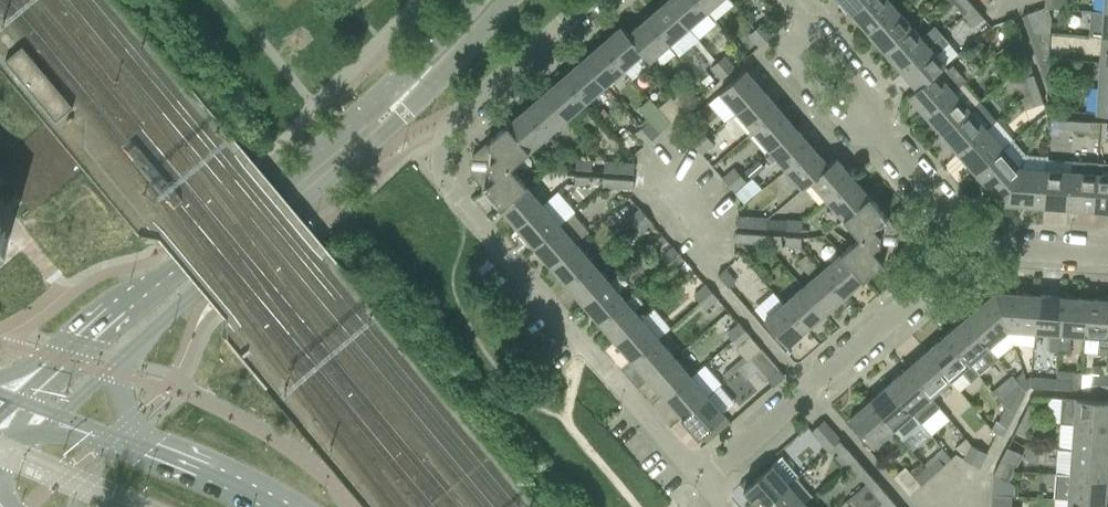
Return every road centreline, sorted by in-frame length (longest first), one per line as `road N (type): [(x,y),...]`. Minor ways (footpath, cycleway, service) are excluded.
road 1 (residential): [(700,477),(441,176),(442,133),(456,112),(588,0)]
road 2 (tertiary): [(469,0),(351,124),(14,400)]
road 3 (tertiary): [(138,342),(400,117),(503,0)]
road 4 (residential): [(700,477),(981,249)]
road 5 (residential): [(981,249),(871,128)]
road 6 (residential): [(871,128),(843,124),(794,67),(796,13)]
road 7 (residential): [(871,128),(865,91),(796,13)]
road 8 (secondary): [(276,506),(152,450)]
road 9 (residential): [(1107,258),(981,249)]

